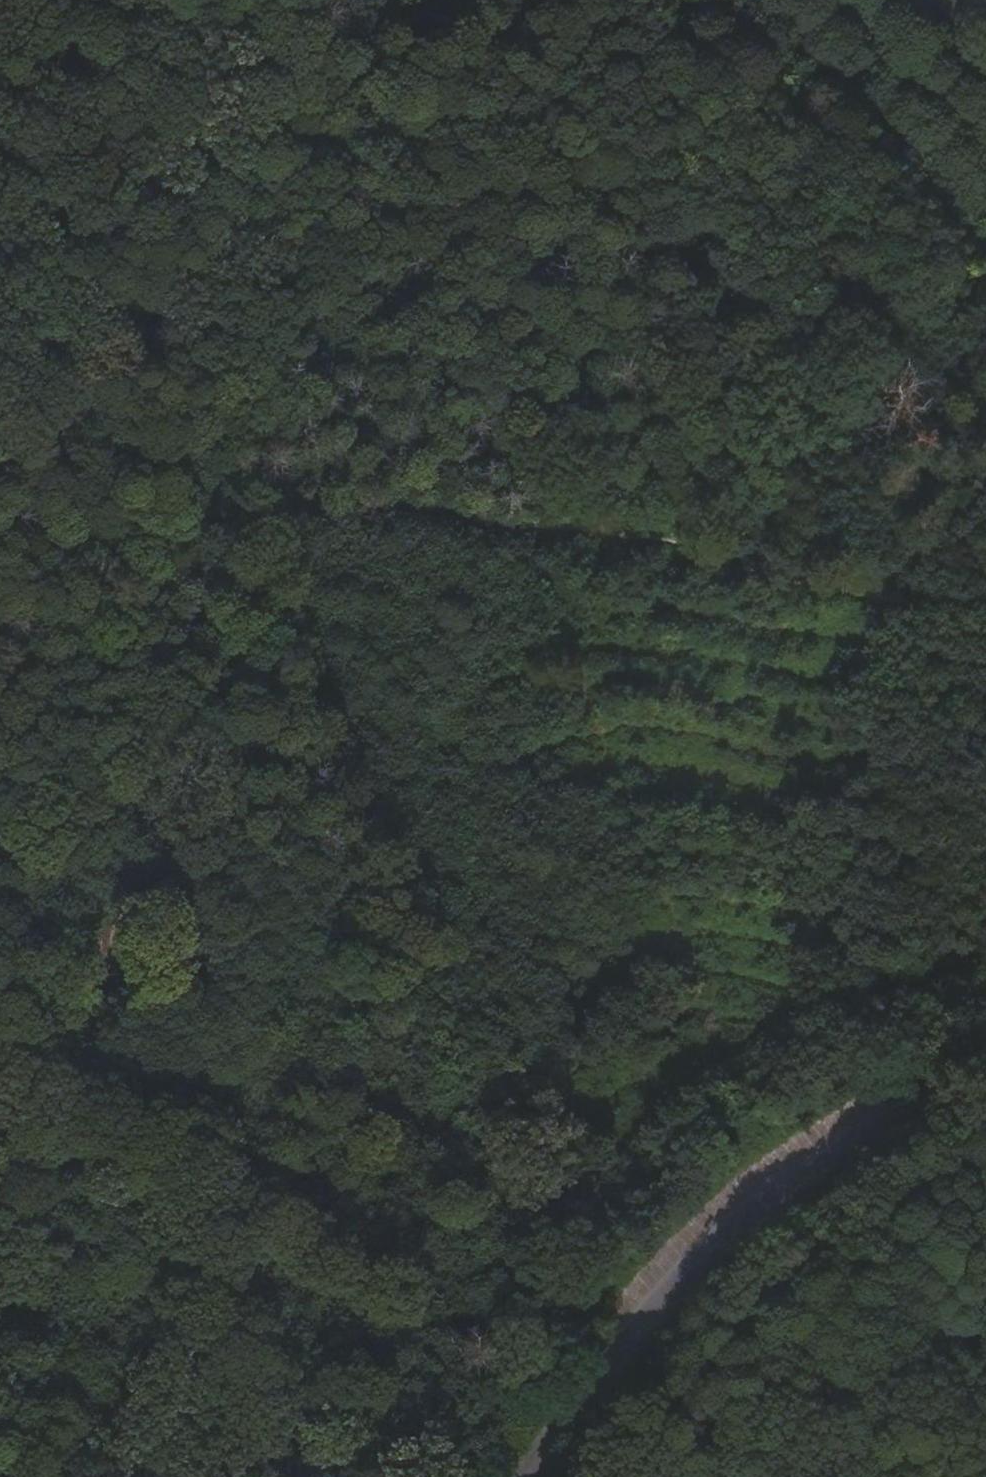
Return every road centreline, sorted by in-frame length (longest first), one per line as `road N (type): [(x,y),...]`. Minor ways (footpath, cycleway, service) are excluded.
road 1 (unclassified): [(521,1476),(619,1347),(732,1224),(869,1111),(985,1051)]
road 2 (track): [(985,134),(837,0)]

